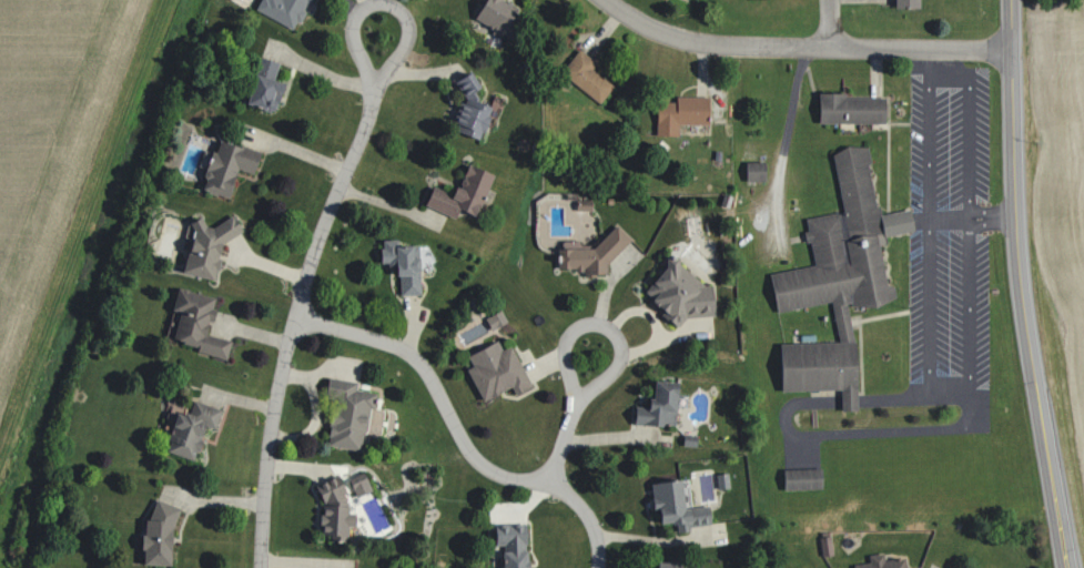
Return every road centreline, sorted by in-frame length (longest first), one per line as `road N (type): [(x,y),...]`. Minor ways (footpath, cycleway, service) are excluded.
road 1 (primary): [(1067,567),(1019,288),(1010,0)]
road 2 (residential): [(259,567),(276,371),(374,83)]
road 3 (residential): [(293,306),(417,345),(470,450),(489,468),(551,484),(590,507),(597,567)]
road 4 (residential): [(832,38),(666,28),(616,0)]
road 5 (residential): [(391,67),(411,23),(389,2),(364,4),(353,31),(359,55),(374,83),(391,67)]
road 6 (residential): [(601,379),(617,367),(616,333),(594,322),(576,324),(564,348),(577,396),(601,379)]
road 7 (residential): [(1011,50),(964,39),(832,38)]

